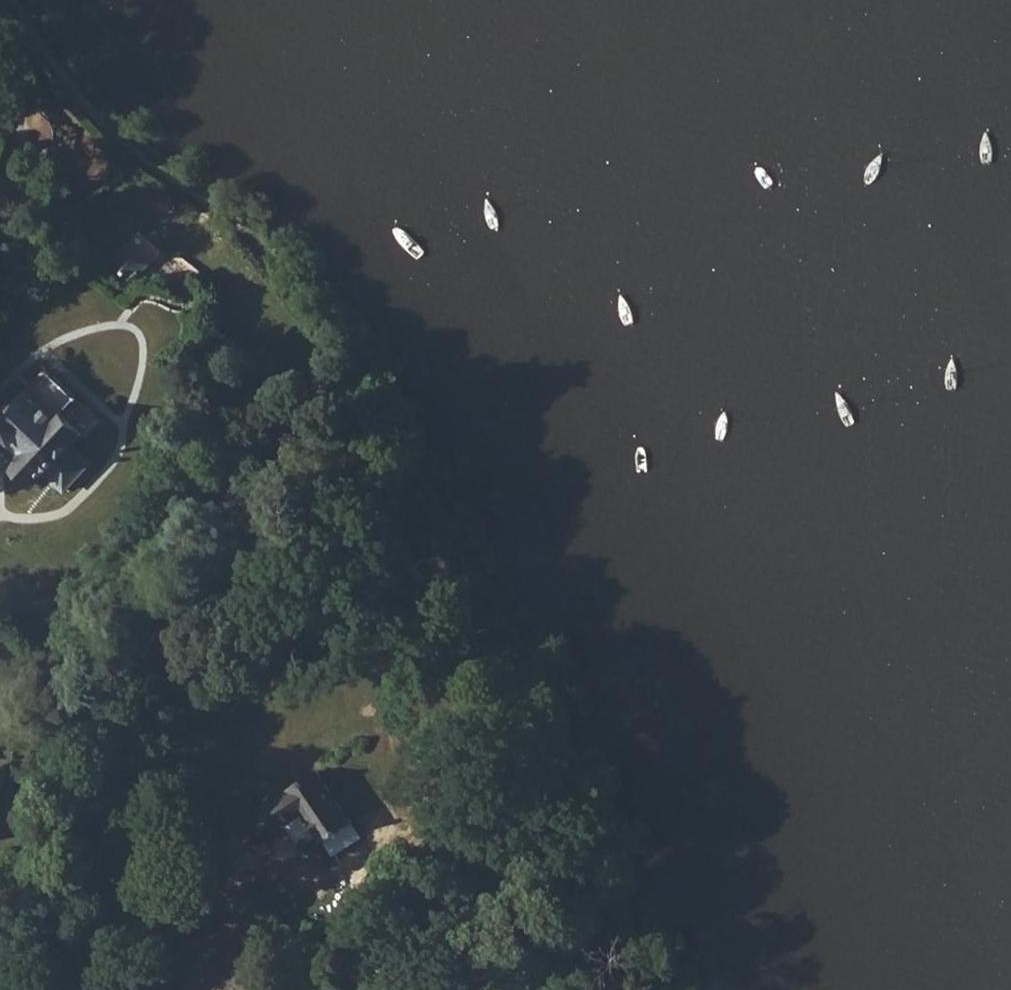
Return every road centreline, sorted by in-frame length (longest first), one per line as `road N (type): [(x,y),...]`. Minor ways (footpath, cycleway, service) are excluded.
road 1 (track): [(0,711),(25,704),(62,726),(79,841),(94,880),(111,895),(152,906),(242,866)]

